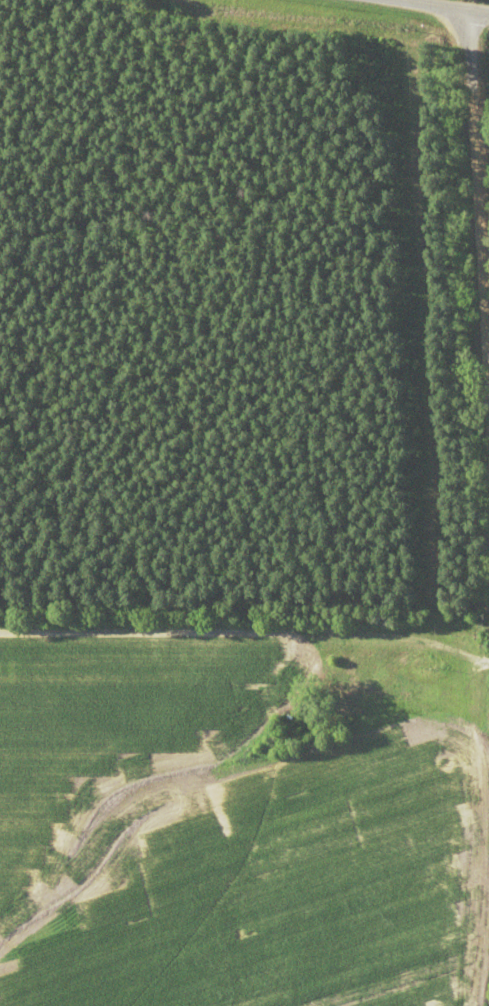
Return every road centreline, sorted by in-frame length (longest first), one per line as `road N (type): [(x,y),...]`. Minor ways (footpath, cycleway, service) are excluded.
road 1 (residential): [(488,423),(468,8)]
road 2 (residential): [(488,657),(334,628),(325,671)]

